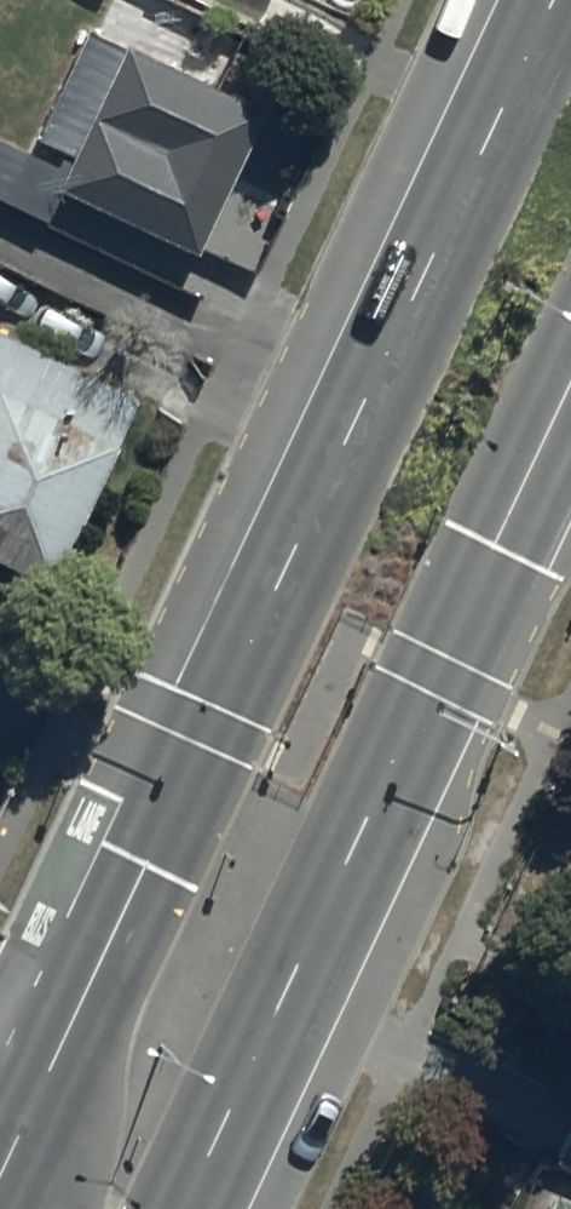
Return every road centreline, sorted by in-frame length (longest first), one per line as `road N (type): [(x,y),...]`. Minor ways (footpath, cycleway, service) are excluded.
road 1 (secondary): [(37,1100),(556,0)]
road 2 (secondary): [(570,385),(185,1208)]
road 3 (residential): [(37,1100),(67,1134),(81,1208)]

